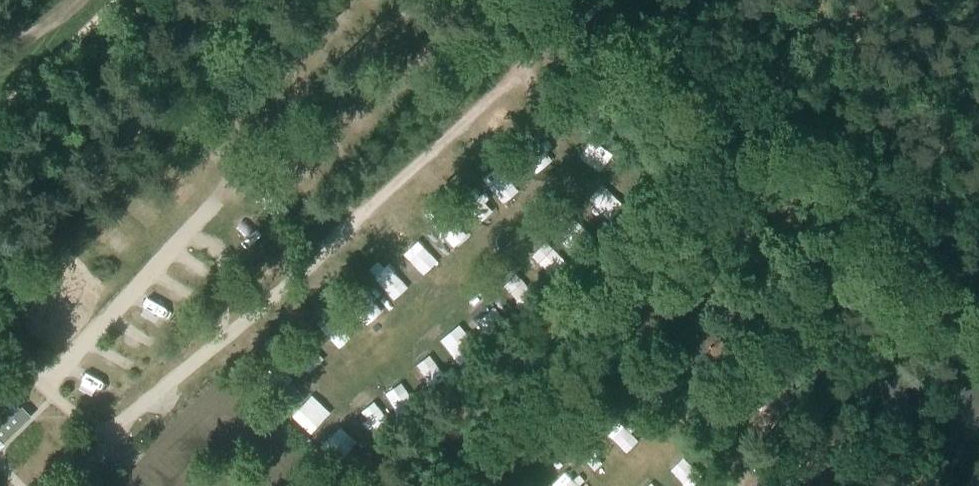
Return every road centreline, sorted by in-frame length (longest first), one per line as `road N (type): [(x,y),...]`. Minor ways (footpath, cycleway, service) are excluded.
road 1 (track): [(685,0),(978,223)]

